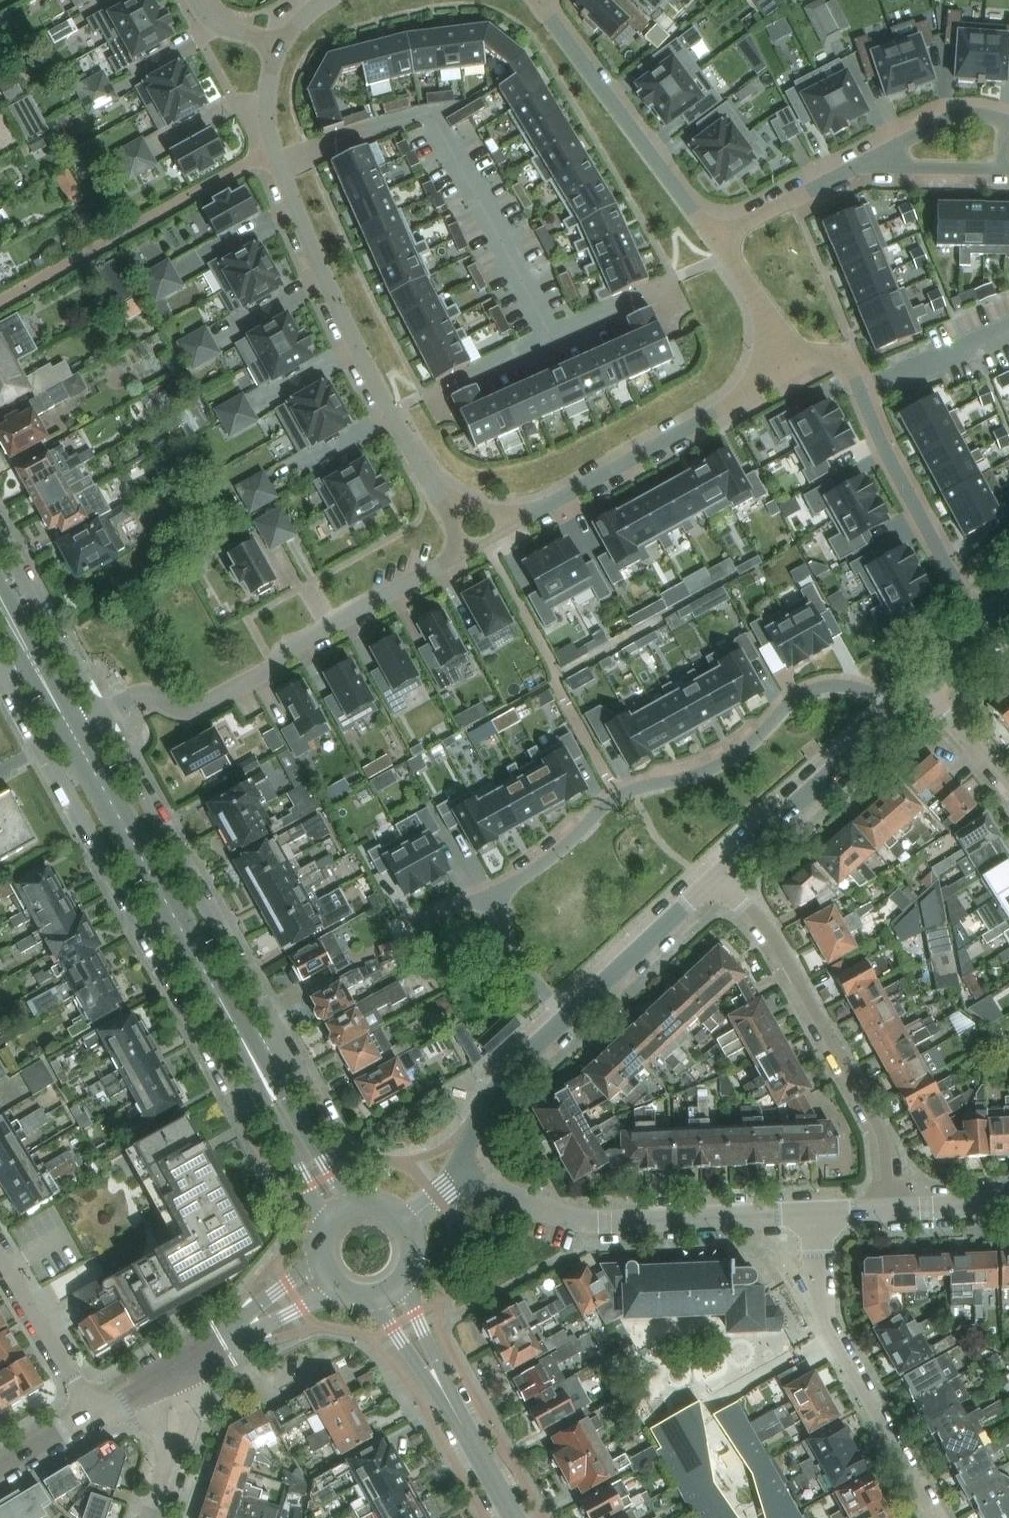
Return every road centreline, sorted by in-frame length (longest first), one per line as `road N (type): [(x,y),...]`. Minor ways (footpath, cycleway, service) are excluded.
road 1 (residential): [(433,489),(363,361),(276,153),(267,104),(280,45)]
road 2 (residential): [(896,716),(849,685),(800,695),(721,763),(610,801),(513,882),(501,906)]
road 3 (residential): [(0,675),(234,1095)]
road 4 (residential): [(101,713),(144,693),(183,708),(203,705),(462,551)]
road 5 (residential): [(888,1210),(880,1130),(768,931),(718,874)]
road 6 (residential): [(280,1035),(101,713)]
road 7 (residential): [(796,362),(830,355),(848,364),(985,637)]
road 8 (residential): [(933,1517),(818,1312),(814,1213)]
road 9 (residential): [(539,0),(718,238)]
road 10 (residential): [(542,509),(796,362)]
road 11 (secondary): [(206,975),(71,730)]
road 12 (unclassified): [(718,874),(896,716)]
road 13 (unclassified): [(592,1221),(814,1213)]
road 14 (residential): [(101,713),(0,531)]
road 15 (unclassified): [(567,1016),(718,874)]
road 16 (unclassified): [(463,1176),(461,1156),(498,1085),(567,1016)]
road 17 (secondary): [(361,1298),(392,1328),(474,1446)]
road 18 (residential): [(96,1415),(0,1256)]
road 19 (secondary): [(474,1446),(405,1278)]
road 20 (residential): [(853,168),(960,113),(1008,119)]
road 21 (secondary): [(71,730),(0,581)]
road 22 (secondary): [(361,1205),(332,1174),(273,1074)]
road 23 (residential): [(853,168),(718,238)]
road 24 (residential): [(718,238),(796,362)]
road 25 (residential): [(999,169),(853,168)]
road 26 (tertiary): [(320,1242),(309,1263),(220,1345)]
road 27 (secondary): [(263,1100),(325,1230)]
road 28 (tertiary): [(220,1345),(349,1295)]
road 29 (secondary): [(206,975),(263,1100)]
road 30 (unclassified): [(592,1221),(463,1176)]
road 31 (residential): [(501,906),(510,947),(567,1016)]
road 32 (secondary): [(0,625),(71,730)]
road 33 (residential): [(1008,783),(928,688)]
road 34 (unclassified): [(888,1210),(1008,1204)]

